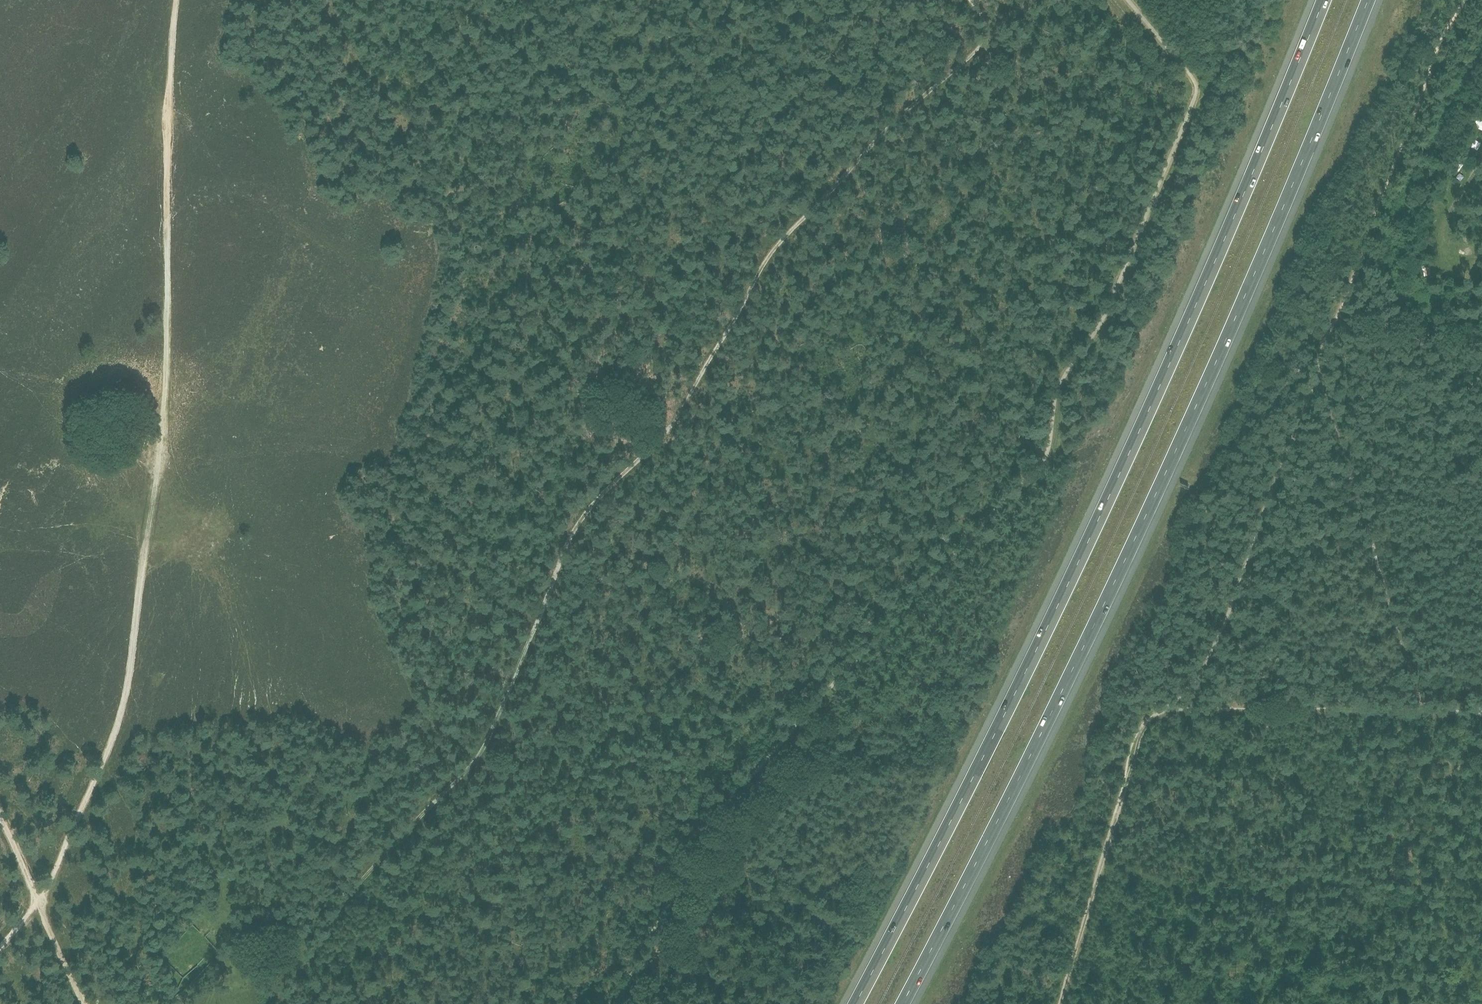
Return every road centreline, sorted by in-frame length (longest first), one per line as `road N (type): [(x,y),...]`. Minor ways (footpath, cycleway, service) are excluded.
road 1 (track): [(971,0),(988,22),(982,44),(879,137),(770,253),(675,417),(582,515),(477,757),(358,885),(281,1003)]
road 2 (track): [(630,1003),(755,783),(928,608),(1049,465),(1061,397),(1110,317),(1196,112),(1110,0)]
road 3 (motorway): [(1323,0),(1079,559),(854,1003)]
road 4 (motorway): [(902,1003),(1180,442),(1368,0)]
road 5 (track): [(39,899),(116,725),(132,652),(165,387),(177,0)]
road 6 (track): [(1480,317),(1340,320),(1329,325),(1318,359),(1424,710)]
road 7 (track): [(1159,715),(1481,709)]
road 8 (track): [(0,945),(39,899),(0,816)]

